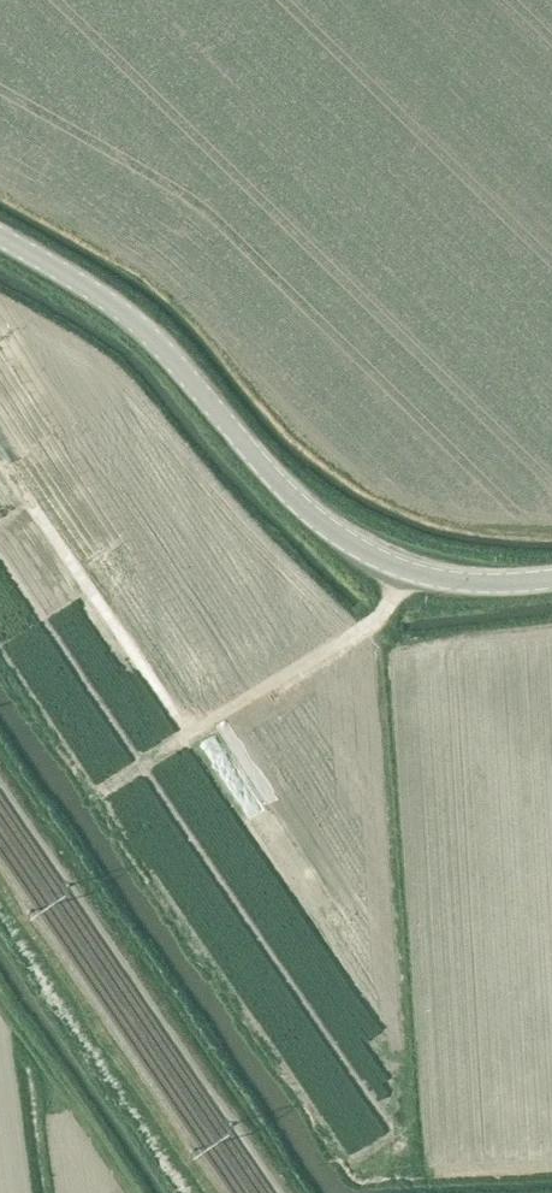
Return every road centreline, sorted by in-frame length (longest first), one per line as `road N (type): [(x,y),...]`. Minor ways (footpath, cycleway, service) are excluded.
road 1 (tertiary): [(0,238),(146,332),(259,465),(338,538),(414,580),(551,584)]

